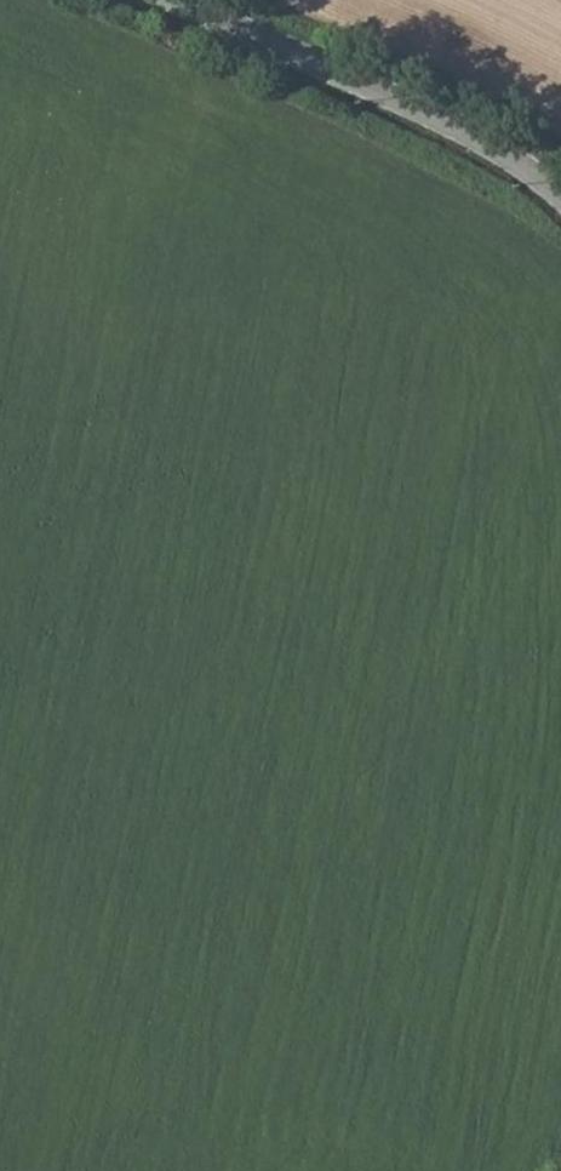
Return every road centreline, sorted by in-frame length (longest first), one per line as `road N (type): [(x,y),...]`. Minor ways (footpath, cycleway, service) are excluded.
road 1 (unclassified): [(176,0),(507,155),(560,197)]

